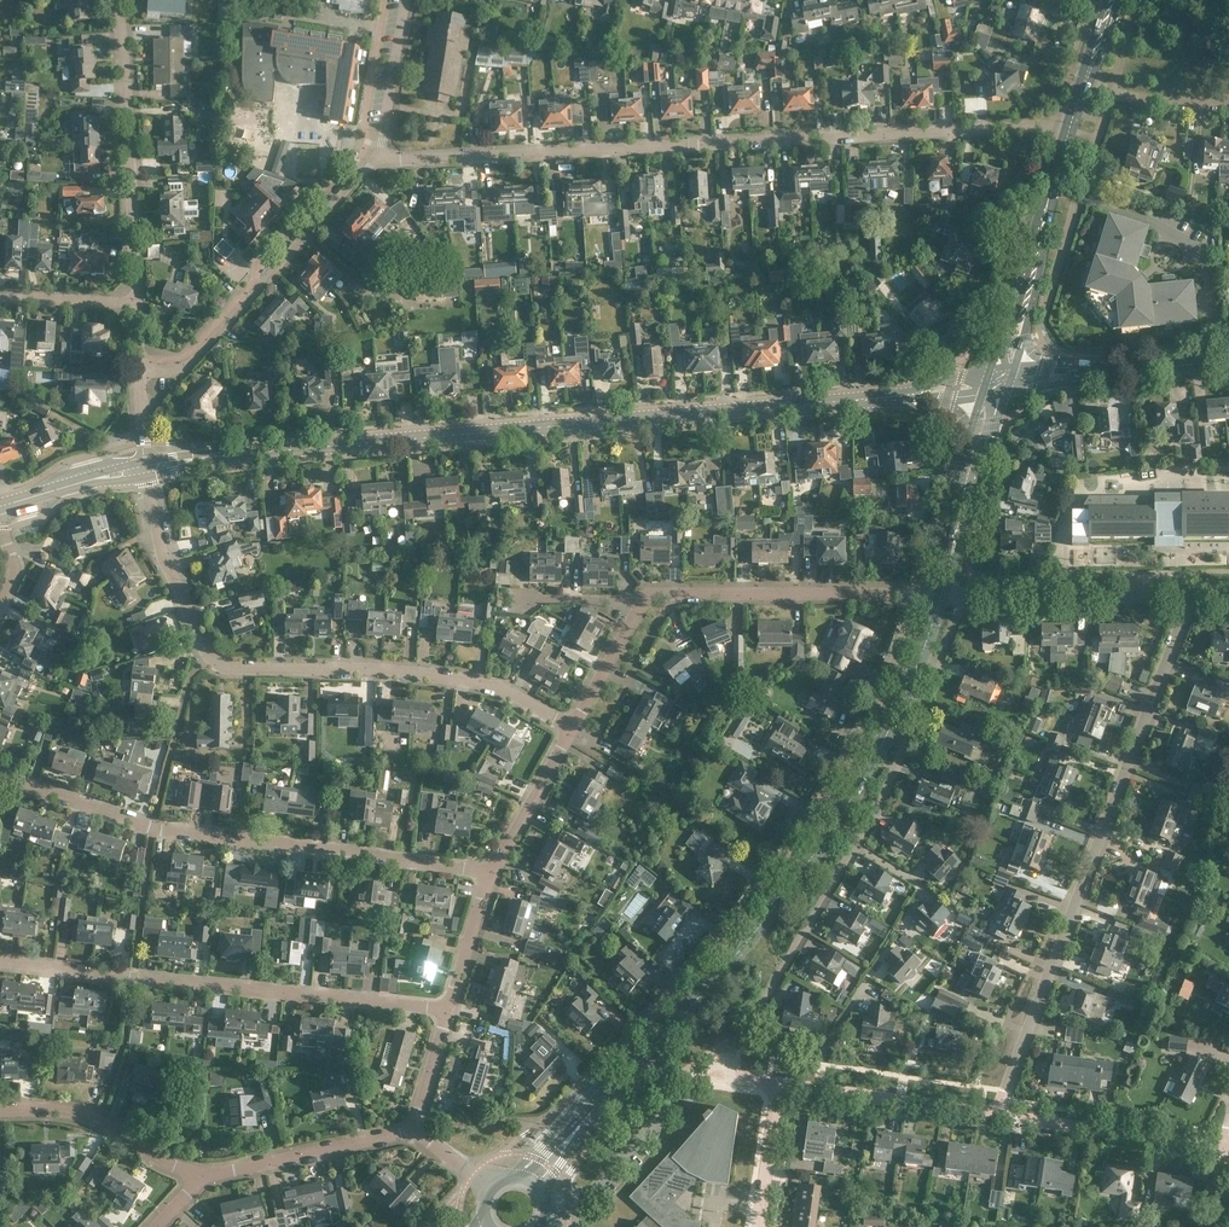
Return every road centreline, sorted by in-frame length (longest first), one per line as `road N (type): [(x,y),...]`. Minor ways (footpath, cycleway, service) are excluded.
road 1 (secondary): [(147,469),(890,397)]
road 2 (residential): [(379,155),(400,160),(1069,128)]
road 3 (secondary): [(585,1115),(750,938),(827,837),(893,716),(938,595)]
road 4 (residential): [(917,594),(879,701),(834,788),(715,946),(581,1091)]
road 5 (residential): [(573,730),(489,683),(411,670),(222,667),(199,641),(161,555),(147,469)]
road 6 (residential): [(997,1115),(1187,598)]
road 7 (residential): [(713,1076),(877,812),(967,597)]
road 8 (residential): [(491,873),(153,826),(0,779)]
road 9 (residential): [(446,1007),(0,965)]
road 10 (residential): [(379,155),(184,370),(140,372)]
road 11 (residential): [(138,303),(118,0)]
road 12 (residential): [(644,602),(648,595),(917,594)]
road 13 (residential): [(1226,1147),(997,1115)]
road 14 (residential): [(997,1115),(774,1085)]
road 15 (residential): [(1187,598),(967,597)]
road 16 (residential): [(201,1183),(101,1122),(0,1113)]
road 17 (residential): [(413,1130),(201,1183)]
road 18 (unclassified): [(713,1076),(695,1080),(589,1194),(548,1205)]
road 19 (secondary): [(1055,176),(987,374)]
road 20 (secondary): [(1011,371),(1055,176)]
road 21 (residential): [(491,873),(573,730)]
road 22 (secondary): [(947,552),(1002,397)]
road 23 (secondary): [(979,398),(947,552)]
road 24 (residential): [(405,0),(379,155)]
road 25 (secondary): [(0,507),(147,469)]
road 26 (residential): [(573,730),(644,602)]
road 27 (residential): [(1228,107),(1084,97)]
road 28 (residential): [(760,1226),(774,1085)]
road 29 (residential): [(446,1007),(491,873)]
road 30 (residential): [(138,303),(0,298)]
road 31 (secondary): [(1228,360),(1092,373)]
road 32 (residential): [(413,1130),(446,1007)]
road 33 (secondary): [(1104,0),(1072,122)]
road 34 (residential): [(522,599),(644,602)]

